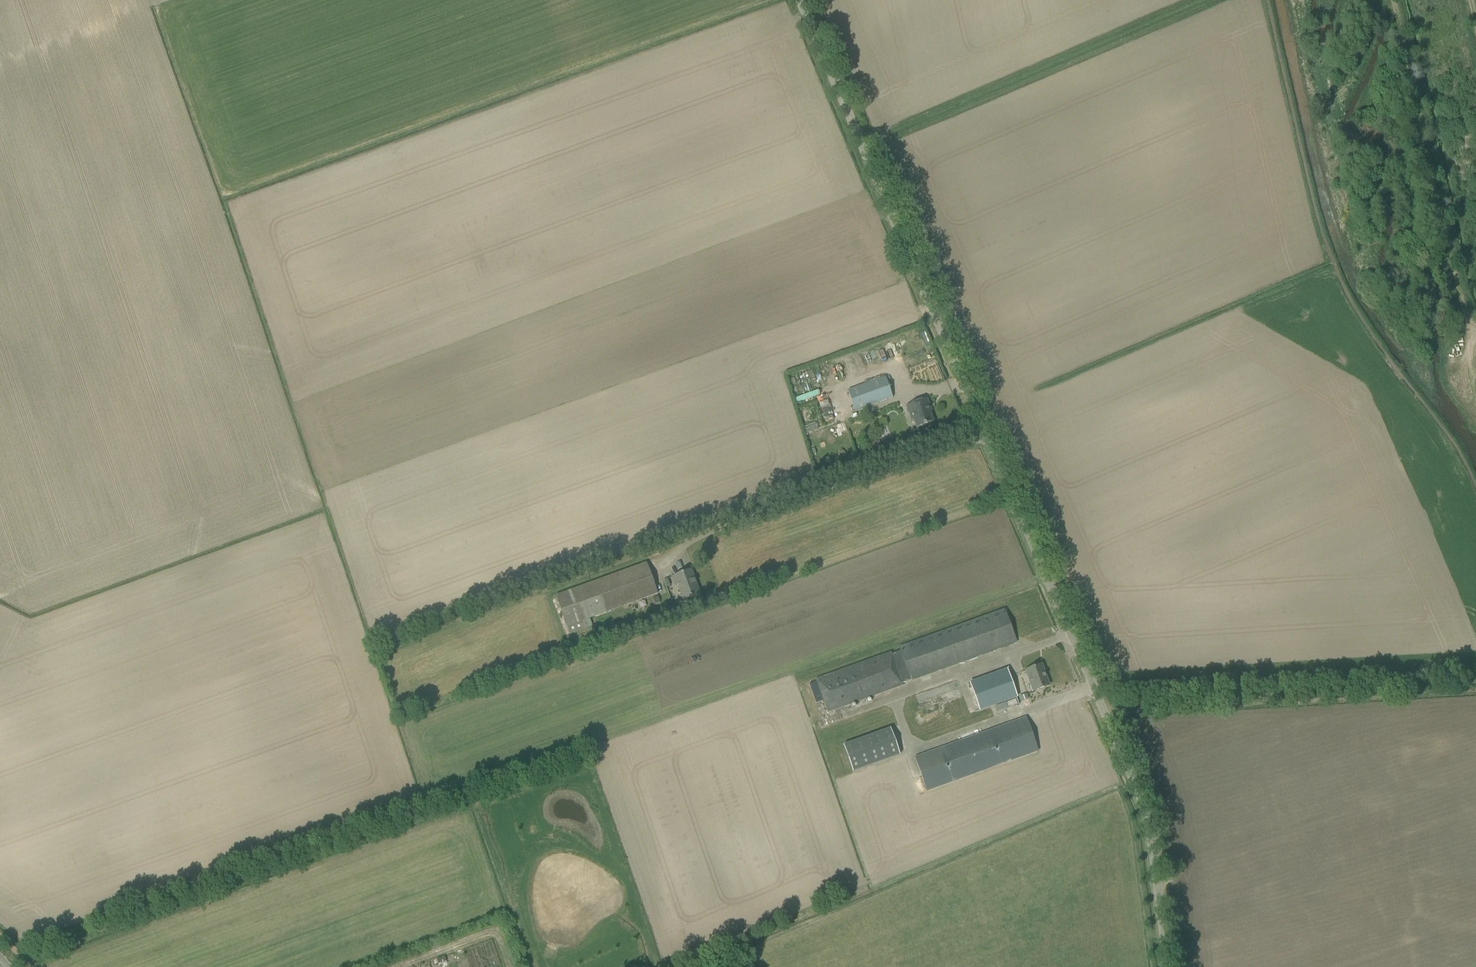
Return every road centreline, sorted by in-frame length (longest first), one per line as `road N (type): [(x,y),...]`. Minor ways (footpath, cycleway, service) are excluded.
road 1 (unclassified): [(1169,966),(1149,829),(801,0)]
road 2 (track): [(510,966),(490,933),(397,966)]

